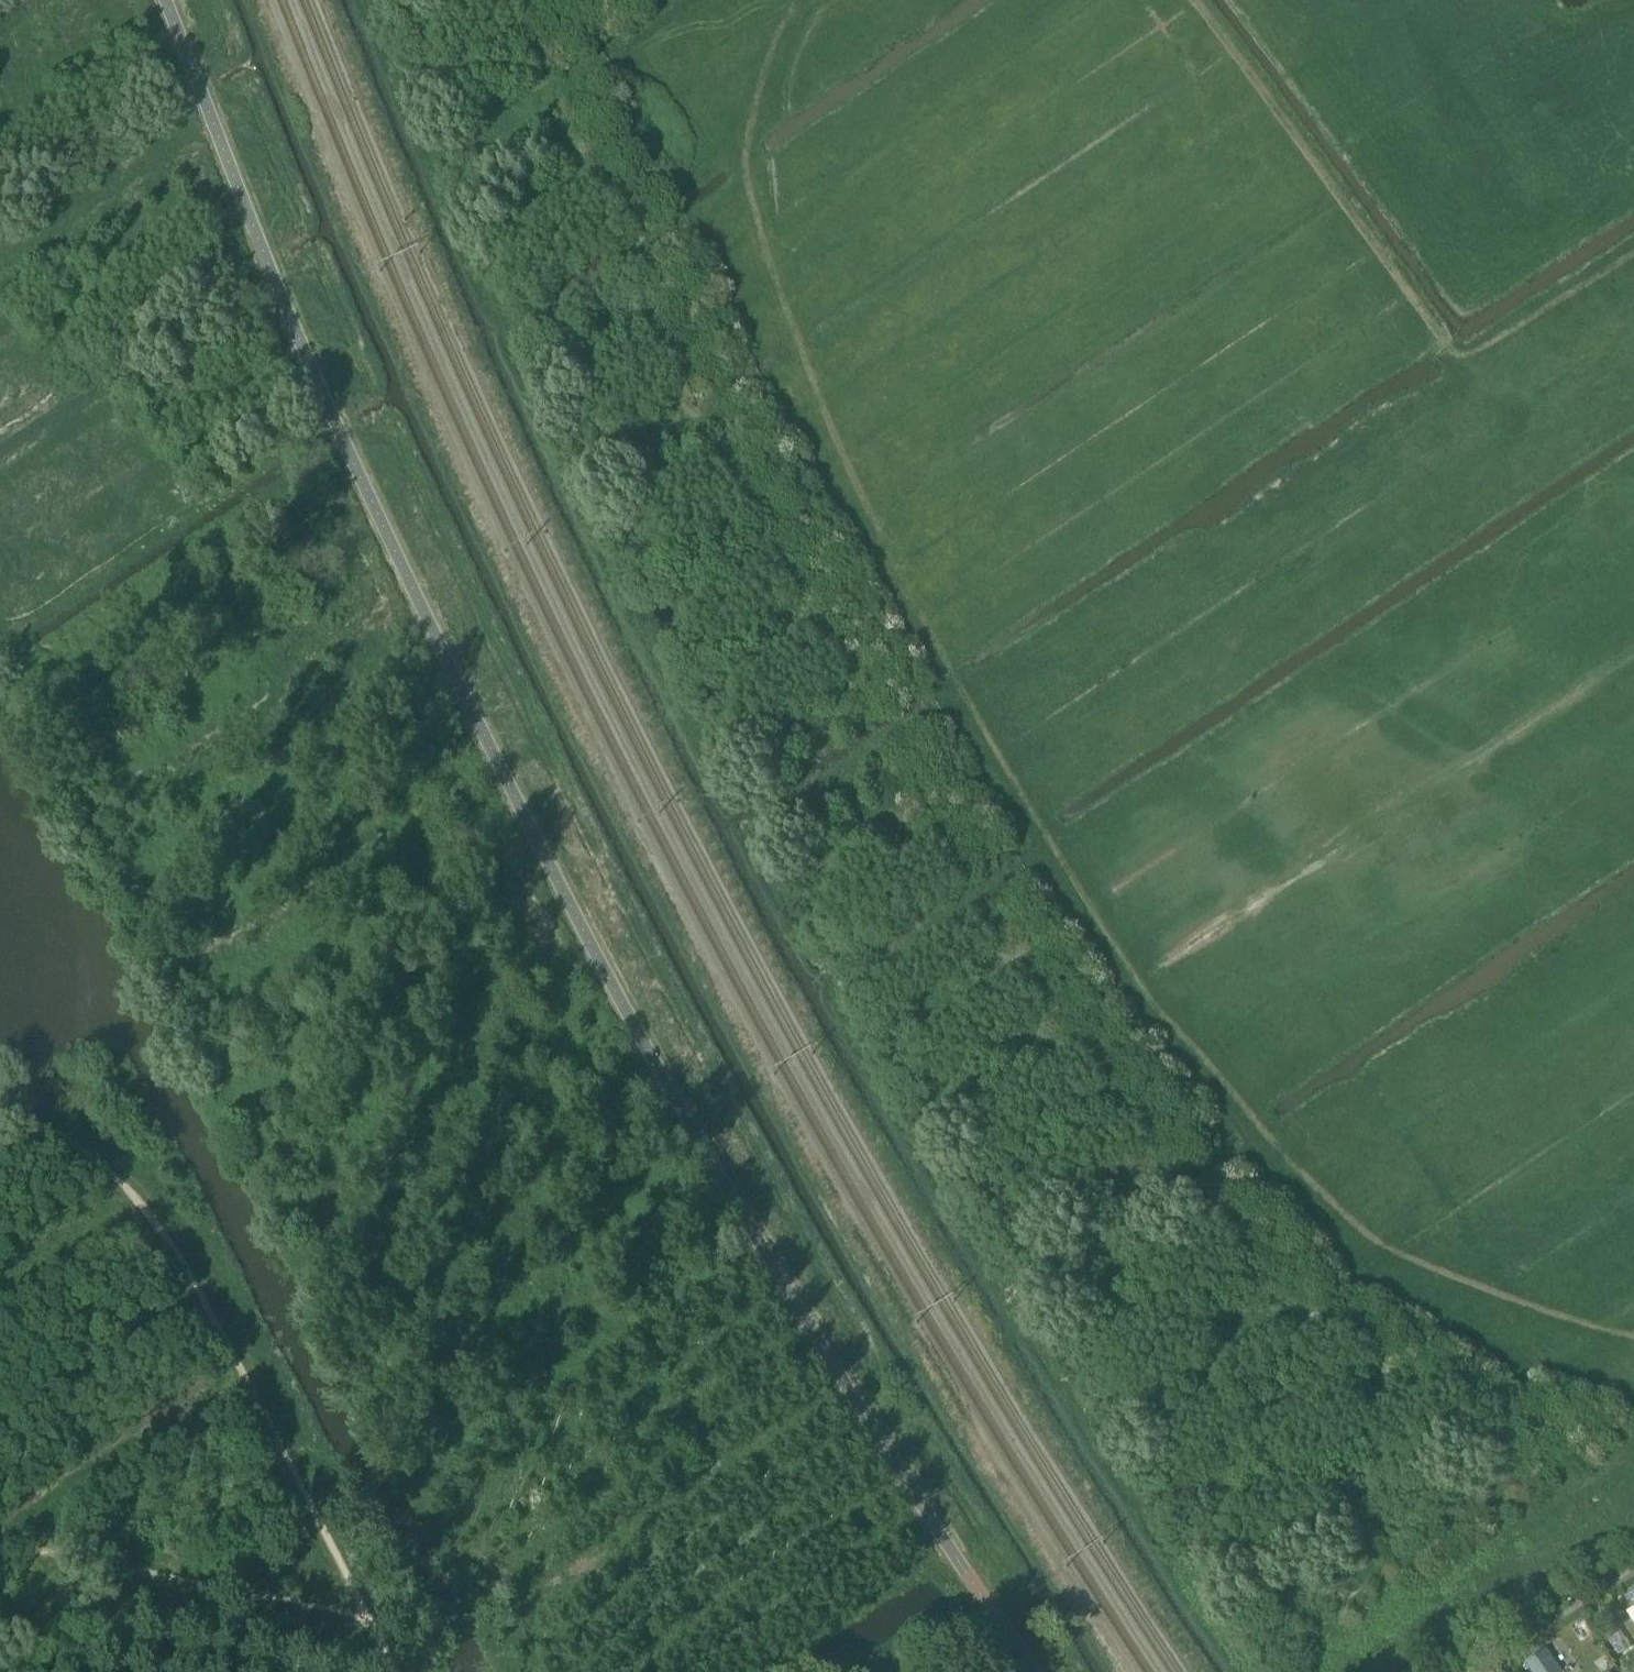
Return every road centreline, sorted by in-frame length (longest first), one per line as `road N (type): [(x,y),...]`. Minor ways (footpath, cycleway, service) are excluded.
road 1 (track): [(1633,1571),(1503,1658),(1513,1671)]

